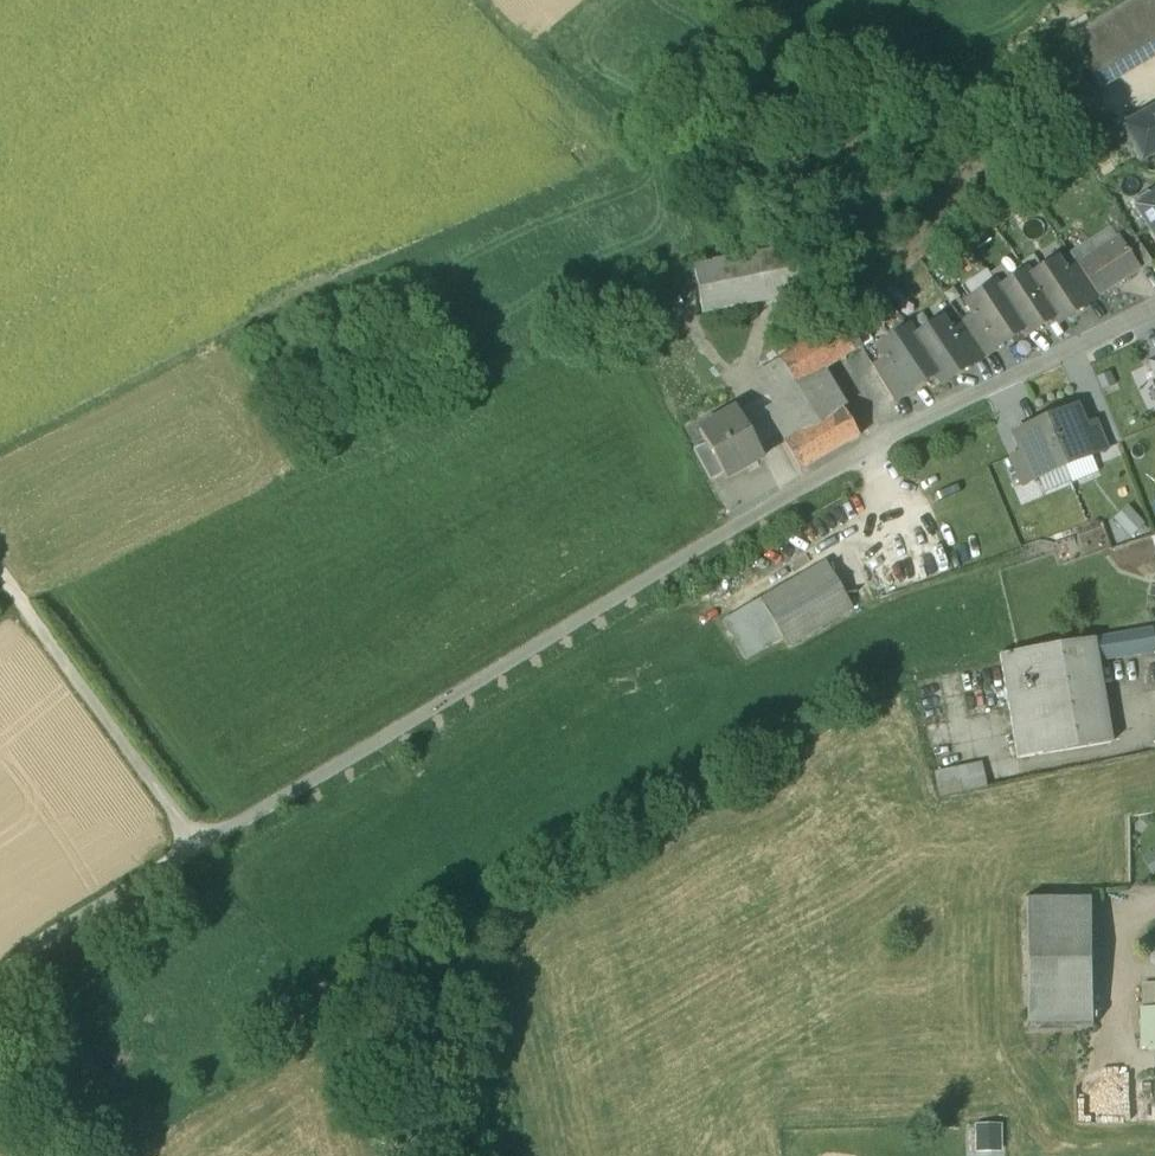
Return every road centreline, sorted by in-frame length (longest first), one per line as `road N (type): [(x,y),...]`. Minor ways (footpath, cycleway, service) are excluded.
road 1 (track): [(473,0),(613,133),(614,160),(0,455)]
road 2 (track): [(611,601),(21,954),(0,976)]
road 3 (residential): [(1154,309),(906,423),(611,601)]
road 4 (track): [(0,577),(199,848)]

